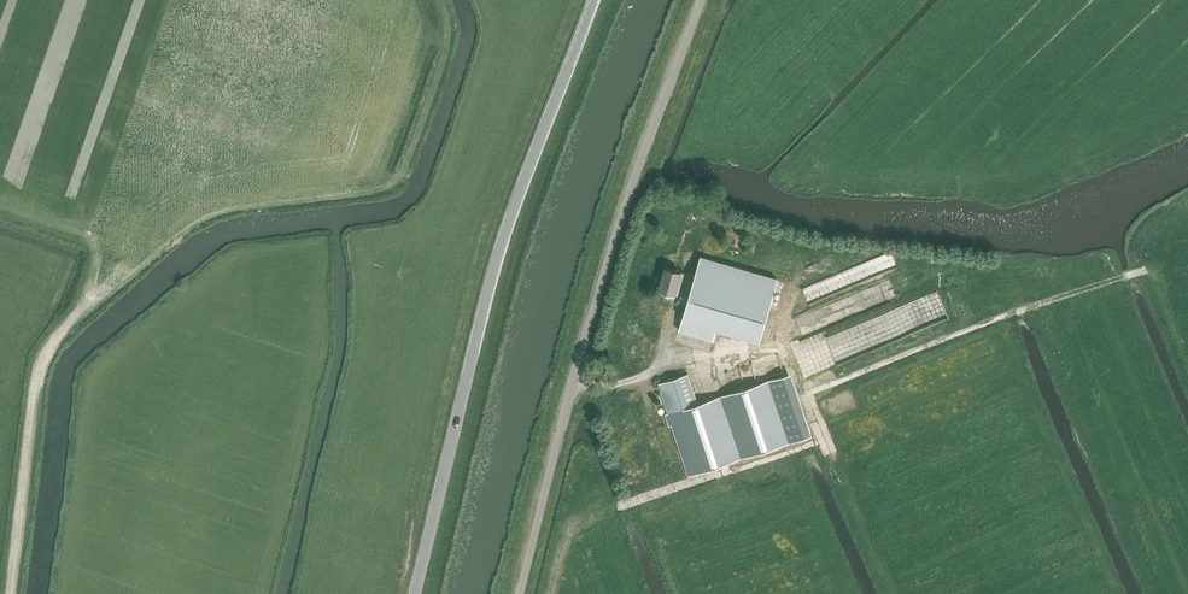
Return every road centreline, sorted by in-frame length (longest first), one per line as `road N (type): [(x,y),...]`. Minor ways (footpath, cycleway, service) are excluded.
road 1 (track): [(554,593),(575,526),(825,441),(794,347),(678,363),(617,386),(575,382)]
road 2 (unclassified): [(521,593),(616,235),(703,0)]
road 3 (tertiary): [(417,593),(498,266),(595,0)]
road 4 (track): [(97,287),(44,356),(11,593)]

